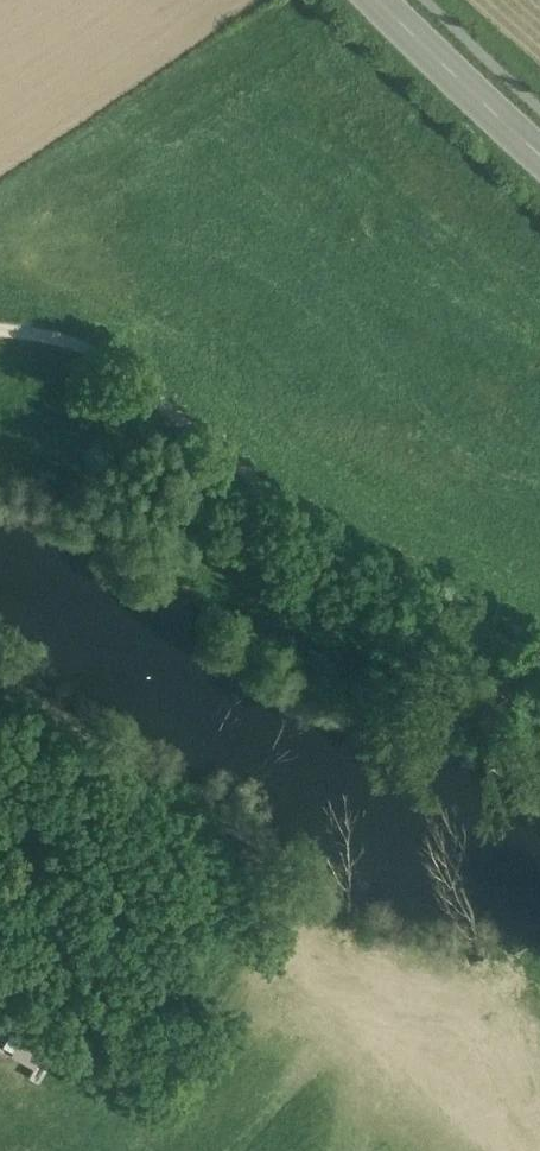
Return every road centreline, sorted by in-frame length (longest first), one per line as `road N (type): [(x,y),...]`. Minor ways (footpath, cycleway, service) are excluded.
road 1 (track): [(539,640),(456,601),(310,511),(131,359),(0,323)]
road 2 (track): [(176,396),(175,473),(192,543),(267,599),(346,637),(456,601)]
road 3 (primary): [(539,153),(380,0)]

